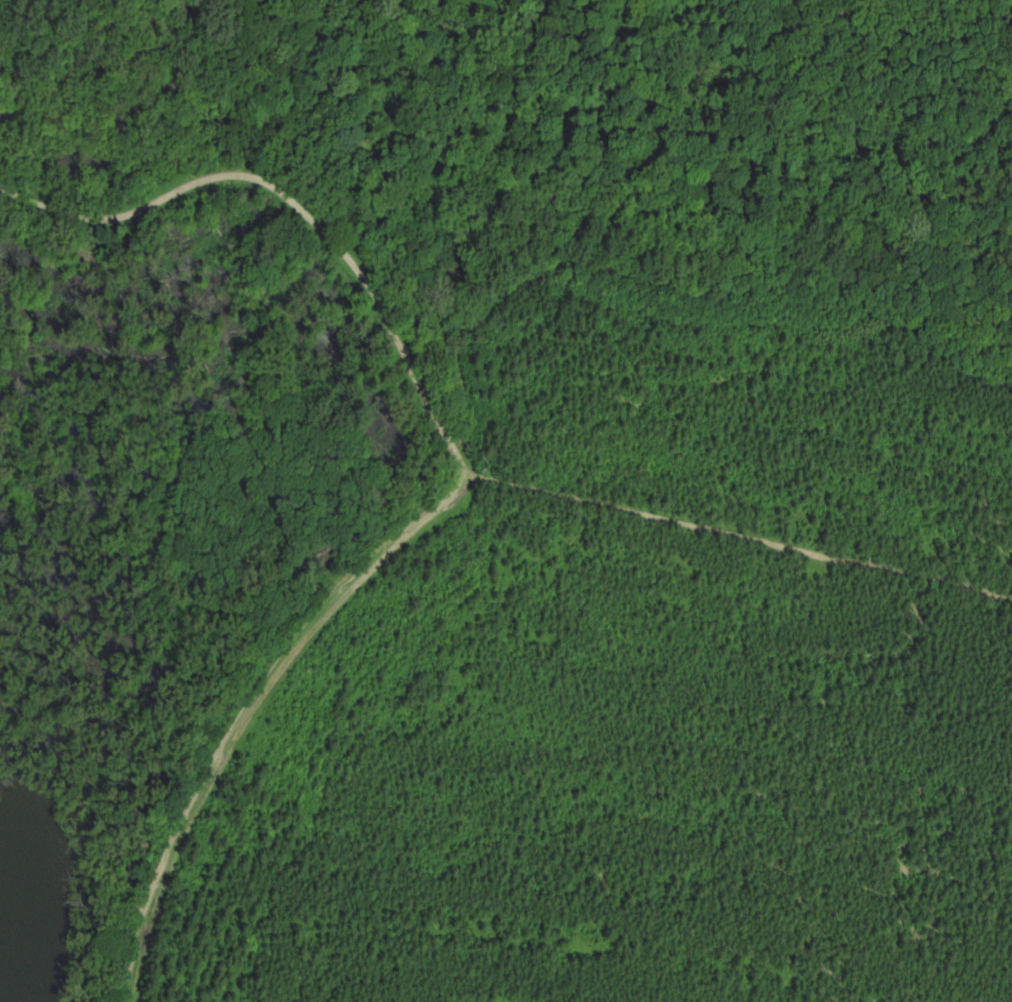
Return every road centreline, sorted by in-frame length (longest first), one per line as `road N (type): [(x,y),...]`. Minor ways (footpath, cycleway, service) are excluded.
road 1 (track): [(0,186),(61,214),(127,223),(204,189),(274,185),(363,270),(467,475),(517,493),(1011,604)]
road 2 (track): [(126,1001),(149,904),(237,726),(312,621),(454,496),(467,475)]

